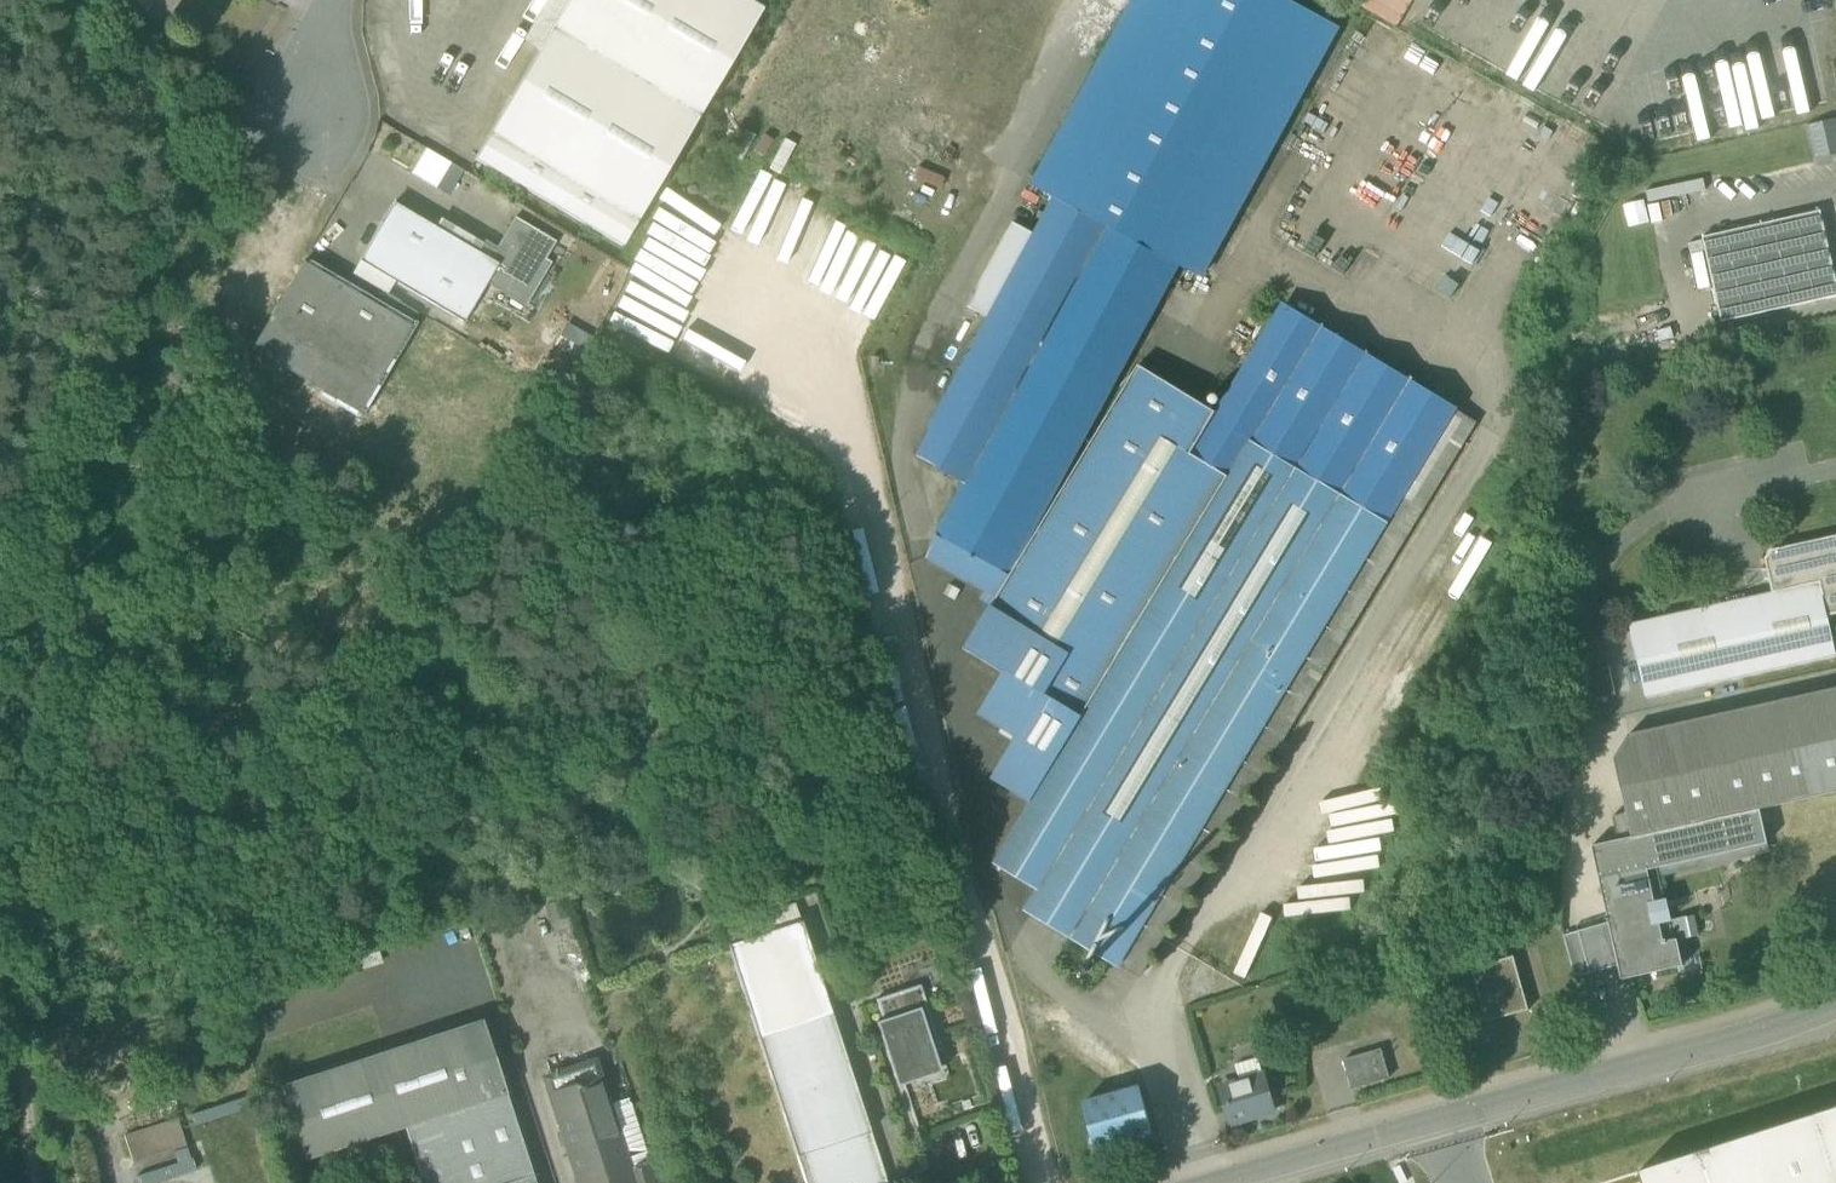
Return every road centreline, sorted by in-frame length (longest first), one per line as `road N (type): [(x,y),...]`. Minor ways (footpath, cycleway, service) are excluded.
road 1 (track): [(48,1182),(28,1049),(16,859),(44,586),(119,333),(228,123),(314,112)]
road 2 (residential): [(1211,1182),(1835,1004)]

